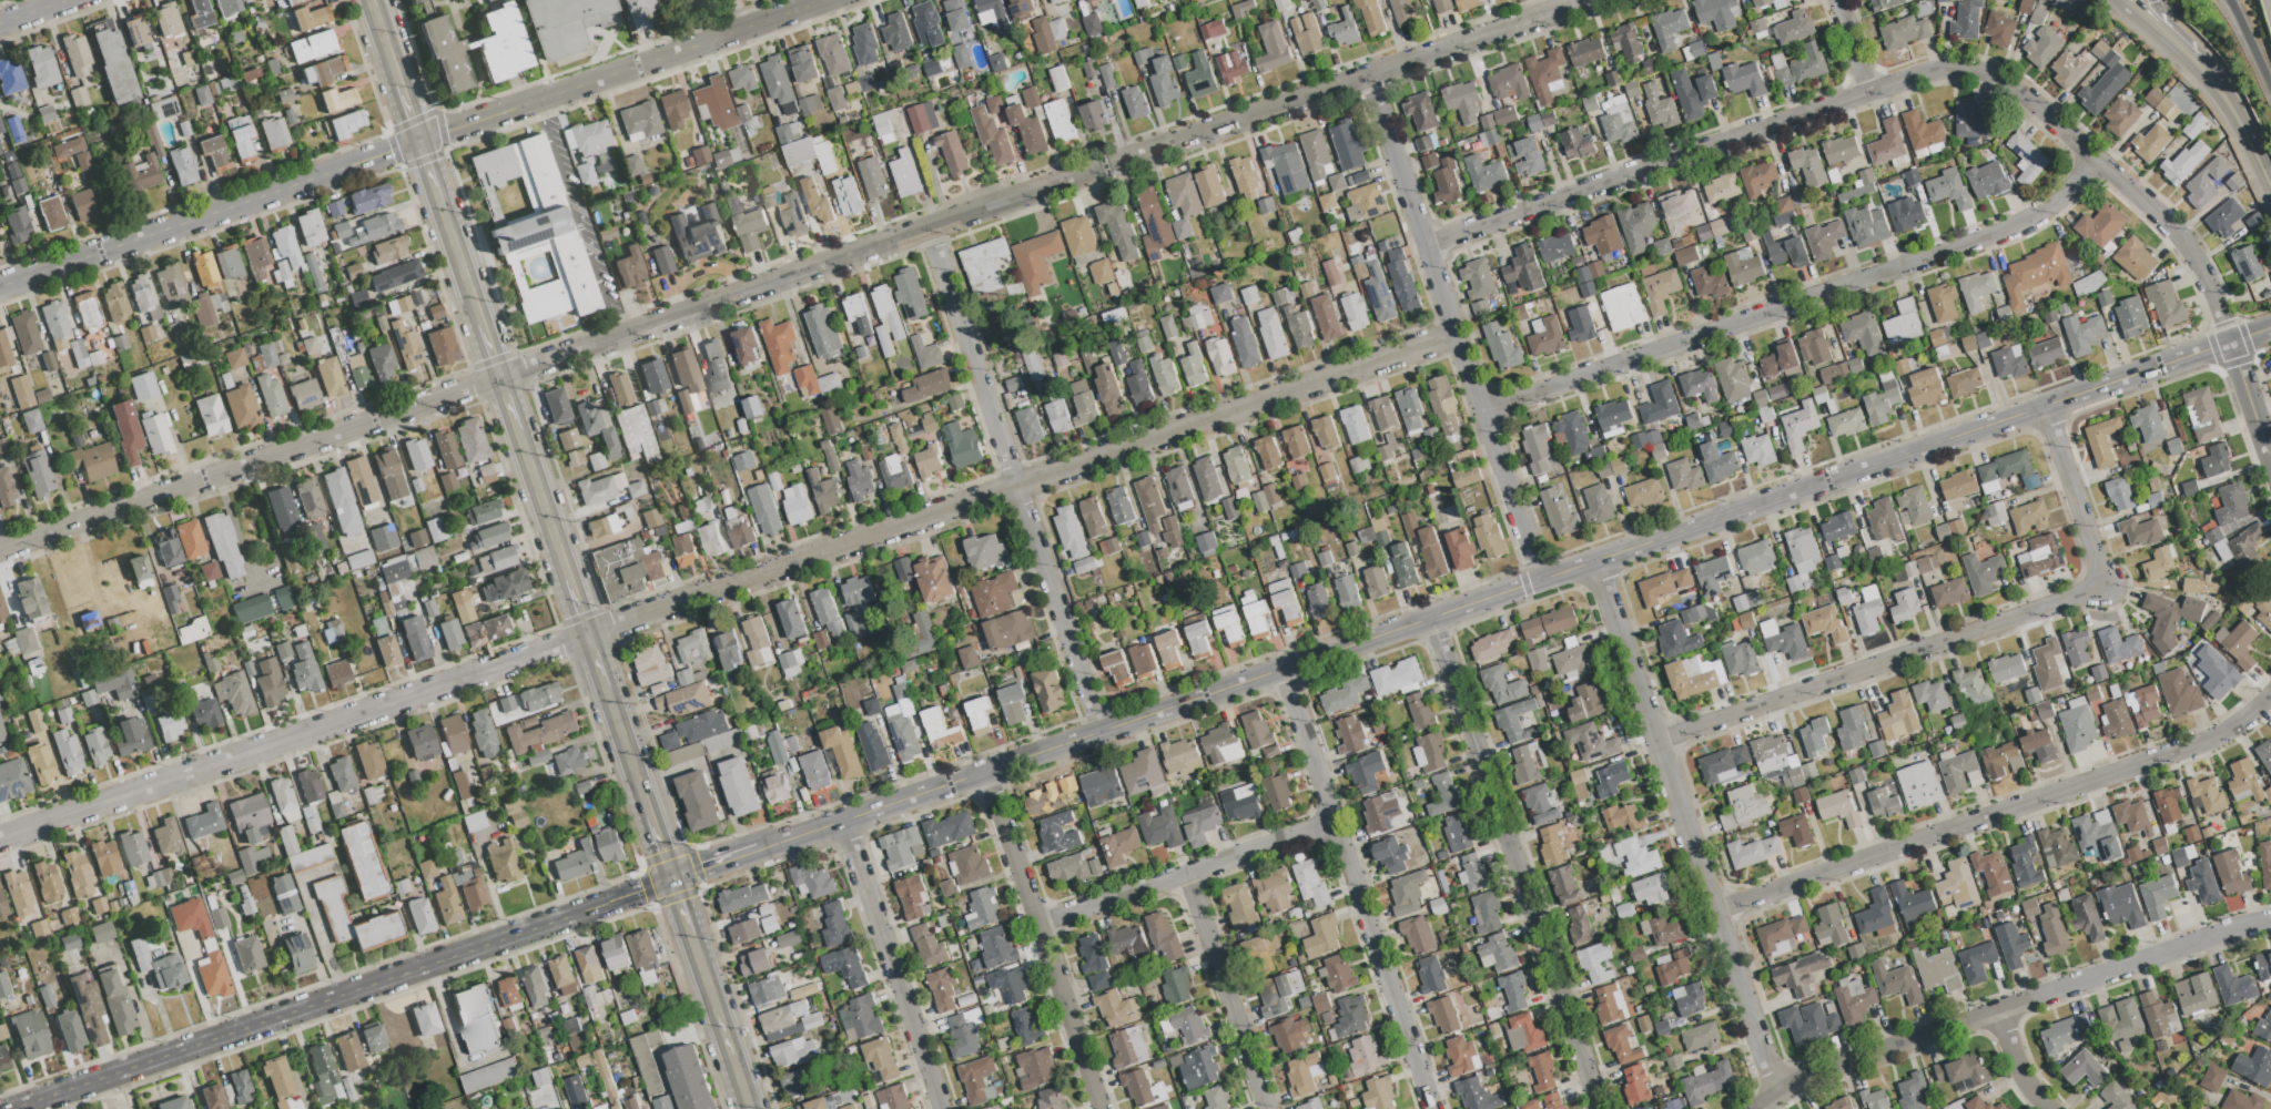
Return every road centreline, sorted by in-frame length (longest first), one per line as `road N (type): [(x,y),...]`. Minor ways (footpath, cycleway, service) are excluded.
road 1 (residential): [(0,549),(1586,0)]
road 2 (residential): [(756,851),(2270,328)]
road 3 (residential): [(0,836),(1453,337)]
road 4 (residential): [(1425,246),(1866,91),(1944,67),(1981,70),(2019,89),(2193,254),(2270,447)]
road 5 (residential): [(0,284),(821,0)]
road 6 (residential): [(8,1108),(673,879)]
road 7 (residential): [(1477,414),(2030,228),(2095,163)]
road 8 (residential): [(2041,407),(2106,589),(1656,743)]
road 9 (residential): [(1714,912),(2233,732),(2270,691)]
road 10 (residential): [(1595,561),(1780,1088)]
road 11 (residential): [(1758,1108),(1807,1076),(2270,921)]
road 12 (residential): [(1370,74),(1530,583)]
road 13 (residential): [(929,227),(1105,730)]
road 14 (residential): [(1422,621),(1600,1108)]
road 15 (residential): [(1282,669),(1430,1108)]
road 16 (residential): [(982,773),(1096,1108)]
road 17 (residential): [(1032,928),(1332,818)]
road 18 (residential): [(846,820),(944,1108)]
road 19 (residential): [(1185,872),(1266,1108)]
road 20 (secondary): [(749,1108),(691,935)]
road 21 (secondary): [(569,579),(517,429)]
road 22 (tertiary): [(2270,190),(2230,106),(2196,63)]
road 23 (secondary): [(652,817),(607,689)]
road 24 (secondary): [(479,323),(437,197)]

